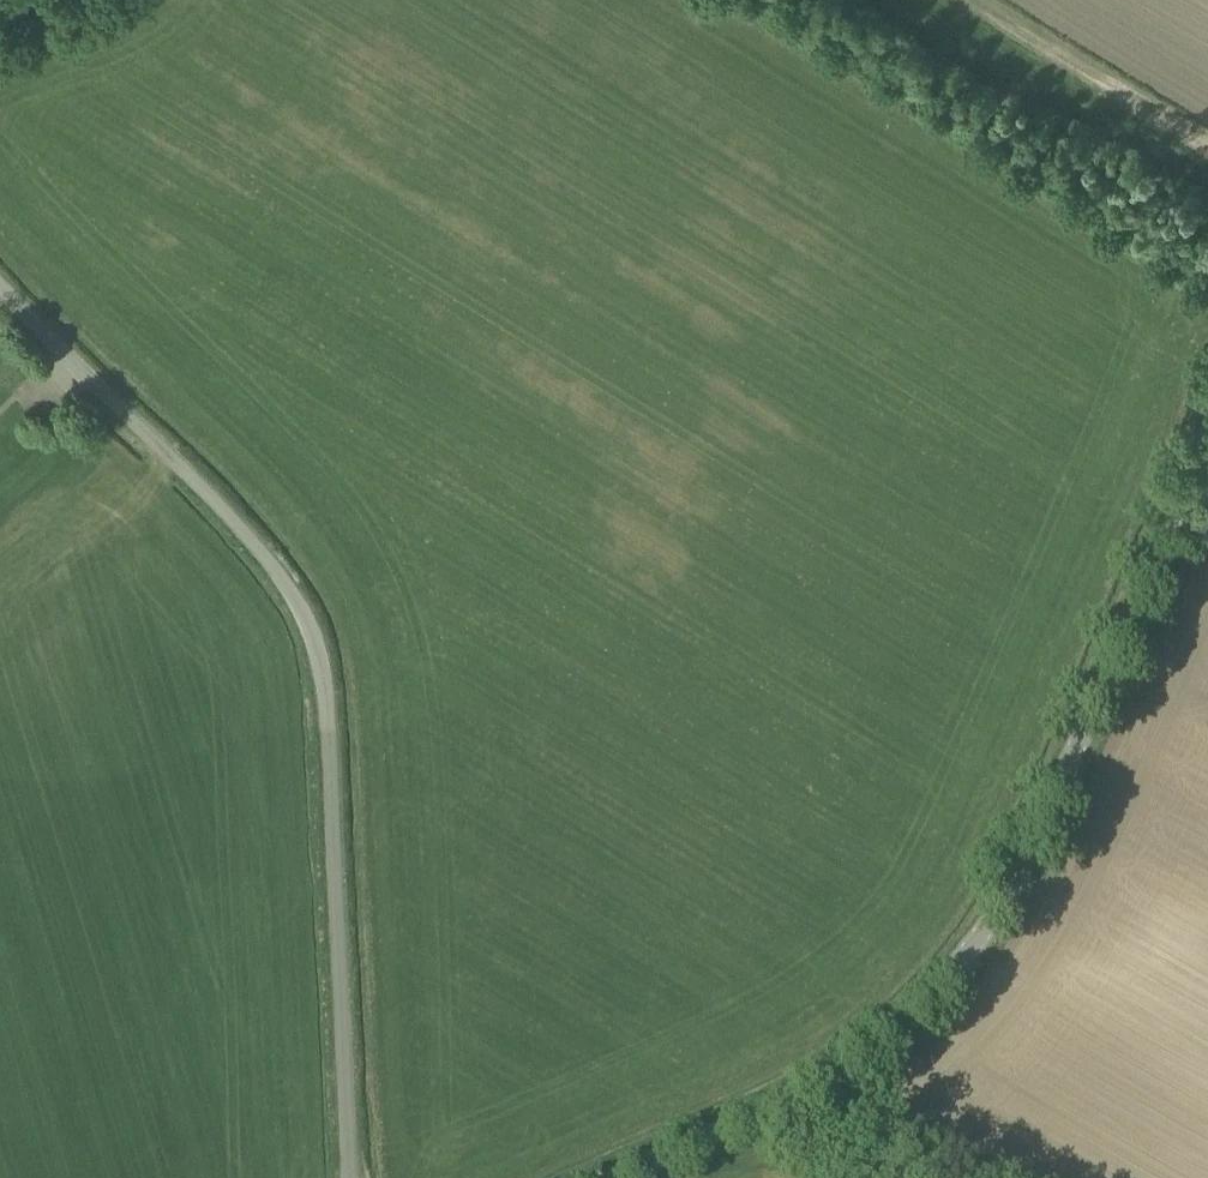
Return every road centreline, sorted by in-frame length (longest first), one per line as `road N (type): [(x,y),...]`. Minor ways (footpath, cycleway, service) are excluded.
road 1 (unclassified): [(350,1177),(314,640),(274,565),(0,286)]
road 2 (tertiary): [(618,1177),(779,1112),(855,1064),(928,1003),(977,945),(1053,801),(1207,439)]

